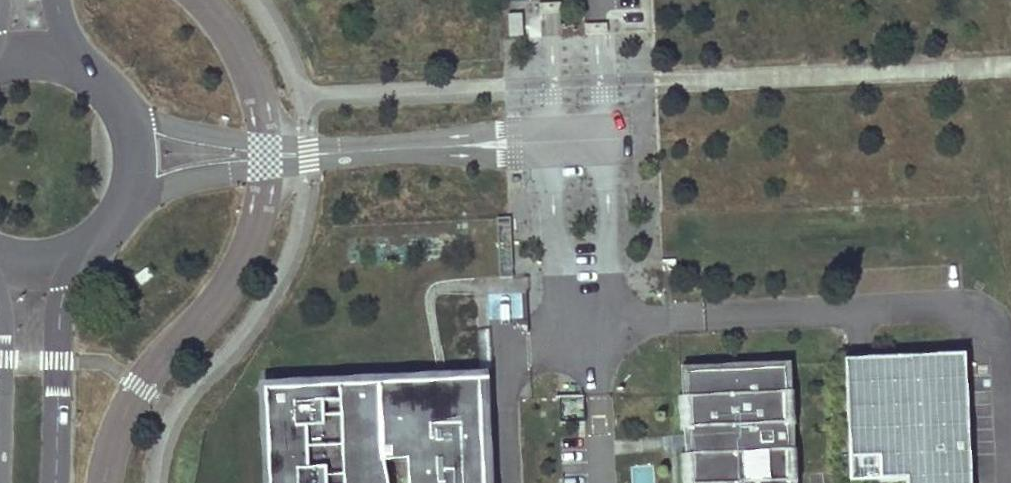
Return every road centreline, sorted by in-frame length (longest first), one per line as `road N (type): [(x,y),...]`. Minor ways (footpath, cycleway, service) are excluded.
road 1 (primary): [(77,253),(107,232),(138,170),(125,104),(81,62)]
road 2 (primary): [(54,482),(60,314),(77,253)]

